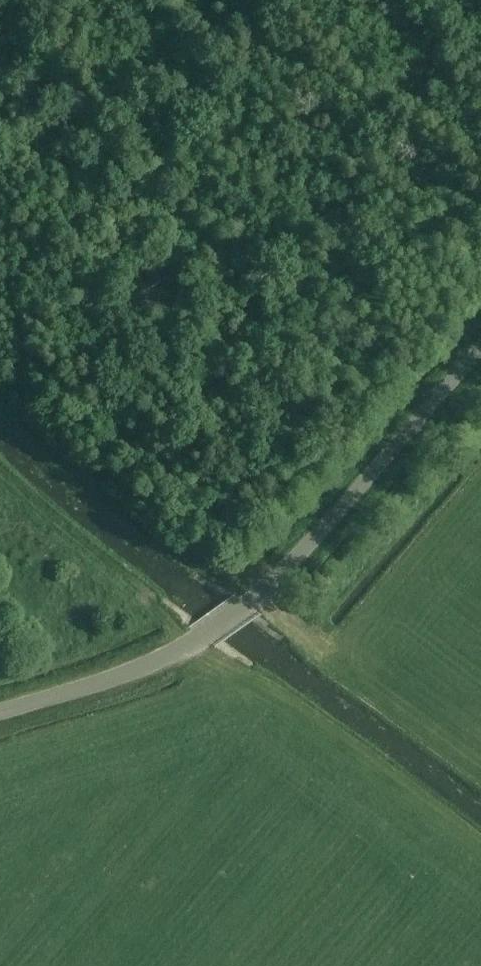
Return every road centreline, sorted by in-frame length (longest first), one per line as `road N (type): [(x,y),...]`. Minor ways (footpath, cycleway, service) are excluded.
road 1 (unclassified): [(480,349),(296,564),(250,603),(166,656),(0,713)]

